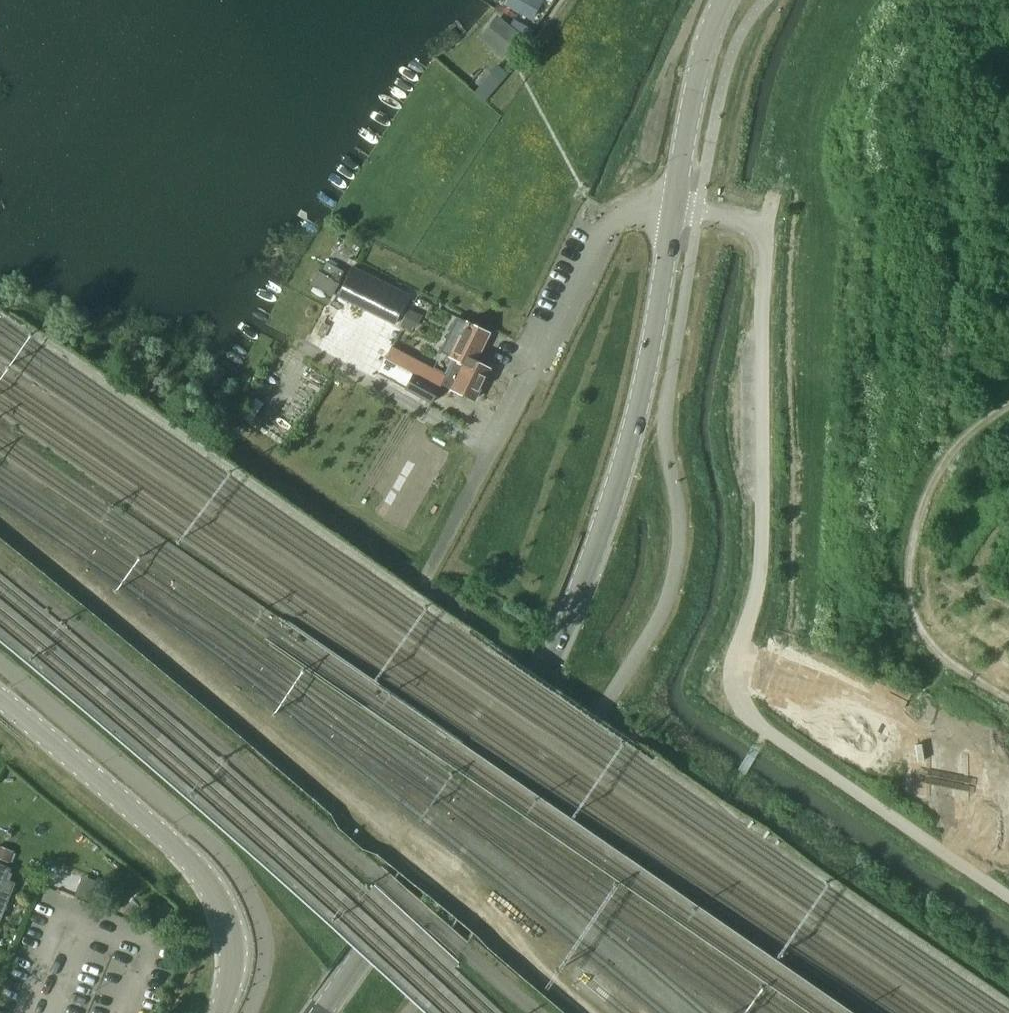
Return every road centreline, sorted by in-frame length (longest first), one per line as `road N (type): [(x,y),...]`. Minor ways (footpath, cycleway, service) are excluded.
road 1 (secondary): [(319,1012),(477,782),(571,608),(632,426),(674,203)]
road 2 (tertiary): [(220,1012),(233,955),(203,881),(0,700)]
road 3 (secondary): [(722,0),(674,203)]
road 4 (track): [(487,909),(590,1012)]

